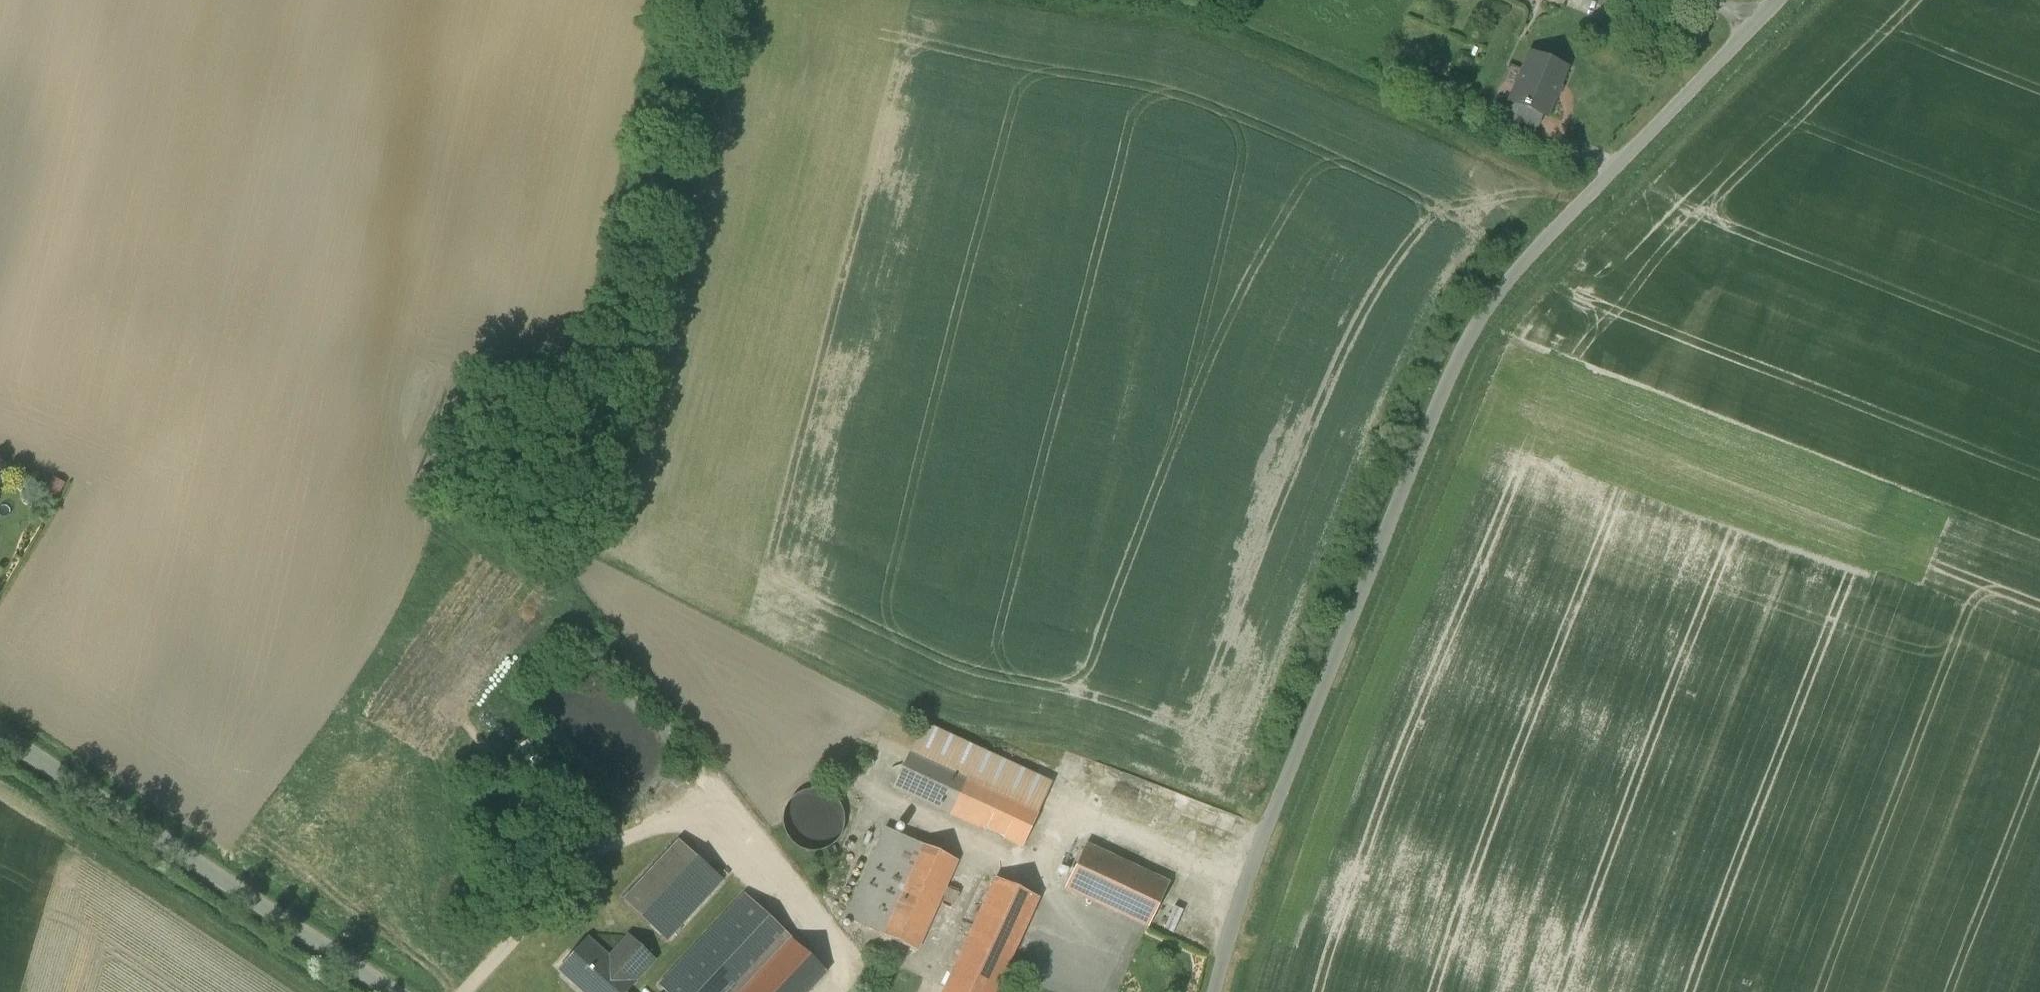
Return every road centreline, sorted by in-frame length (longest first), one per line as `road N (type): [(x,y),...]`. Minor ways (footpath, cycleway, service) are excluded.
road 1 (unclassified): [(1220,991),(1297,756),(1461,348),(1528,251),(1774,0)]
road 2 (unclassified): [(405,991),(0,728)]

